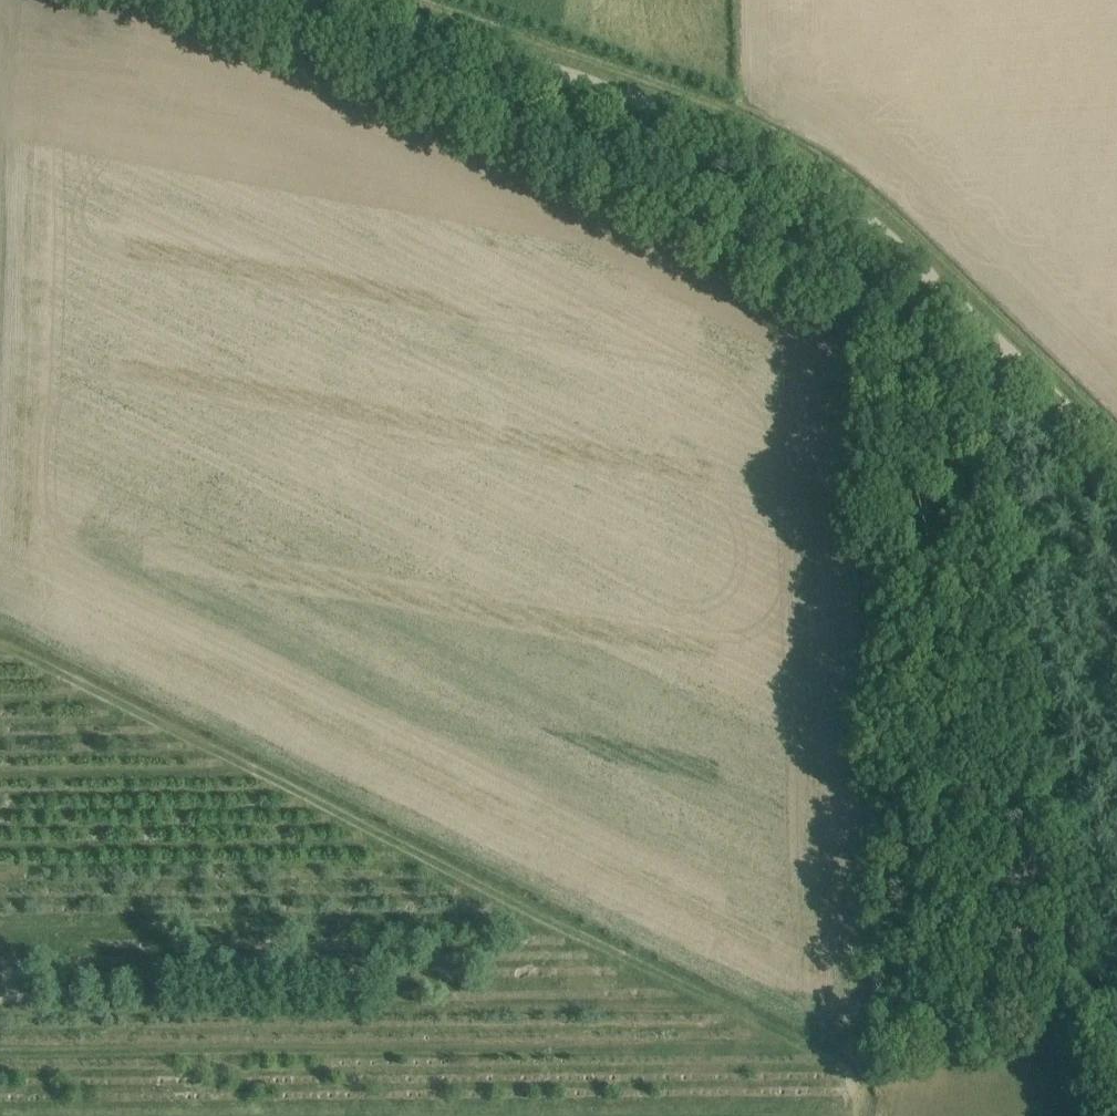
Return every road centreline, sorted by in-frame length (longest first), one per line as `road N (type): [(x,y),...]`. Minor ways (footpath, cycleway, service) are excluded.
road 1 (unclassified): [(1116,460),(878,223),(806,169),(721,131),(346,0)]

